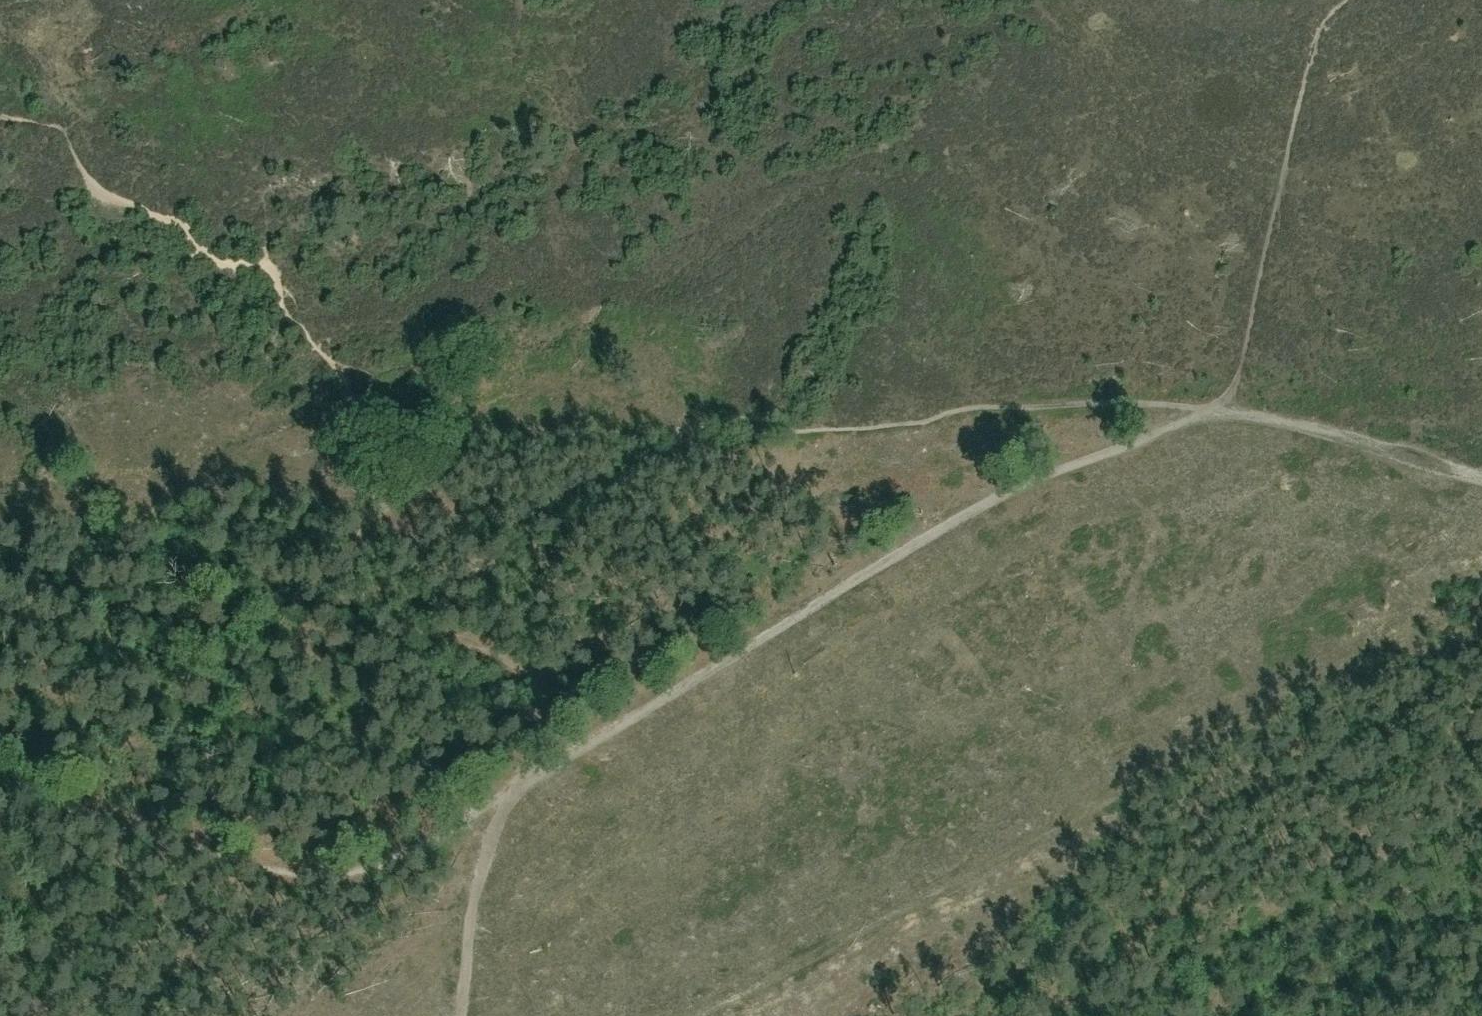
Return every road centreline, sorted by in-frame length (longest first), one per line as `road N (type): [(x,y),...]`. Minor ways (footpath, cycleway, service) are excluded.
road 1 (track): [(0,793),(301,875),(348,870),(478,818)]

